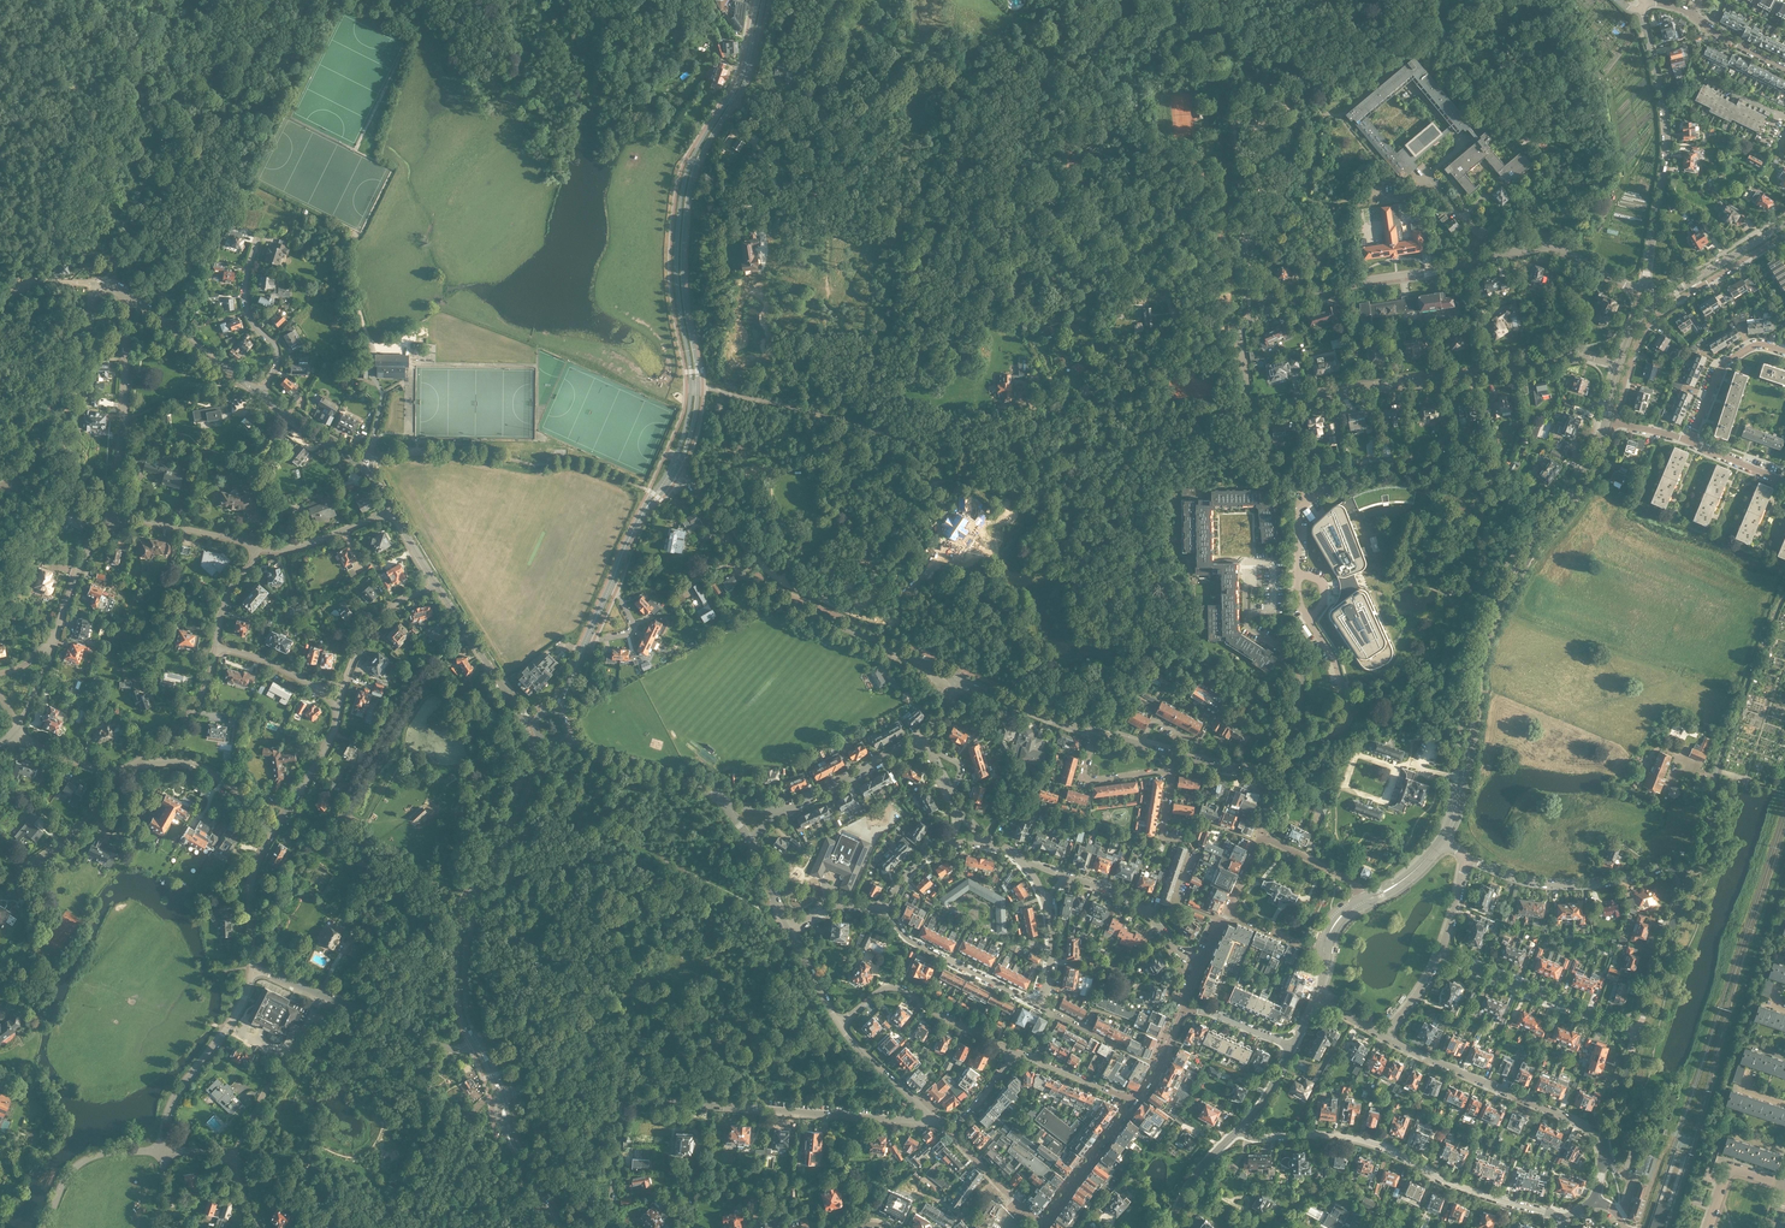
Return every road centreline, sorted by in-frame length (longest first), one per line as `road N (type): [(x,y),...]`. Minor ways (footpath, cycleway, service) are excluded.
road 1 (track): [(1251,408),(1017,415),(906,438),(703,388)]
road 2 (residential): [(1251,408),(1238,324),(1302,291),(1548,246),(1626,287),(1645,286)]
road 3 (tertiary): [(1443,841),(1457,806),(1475,667),(1492,613),(1538,530),(1586,468)]
road 4 (residential): [(906,1120),(504,1094)]
road 5 (residential): [(1251,408),(1579,356),(1620,365)]
road 6 (residential): [(960,678),(751,581),(675,474)]
road 7 (residential): [(1564,1222),(1363,1140),(1259,1138),(1239,1130)]
road 8 (tertiary): [(539,737),(459,940),(460,1012),(472,1041)]
road 9 (tertiary): [(478,1038),(464,987),(469,922),(548,742)]
road 10 (residential): [(1645,286),(1667,143),(1642,9)]
road 11 (residential): [(1614,423),(1632,360),(1658,315),(1780,238)]
road 12 (residential): [(1604,1138),(1383,1035)]
road 13 (residential): [(472,1041),(441,1046),(253,970)]
road 14 (residential): [(0,487),(34,460),(82,352),(96,285)]
road 15 (residential): [(108,516),(124,405),(123,289)]
road 16 (tertiary): [(691,162),(676,266),(691,386)]
road 17 (residential): [(1681,874),(1667,866),(1558,886),(1465,858)]
road 18 (tertiary): [(698,387),(684,263),(697,165)]
road 19 (residential): [(1636,1034),(1440,955)]
road 20 (residential): [(163,1152),(170,1107),(227,1029),(253,970)]
road 21 (residential): [(1015,1052),(900,988),(883,989),(839,1025)]
road 22 (residential): [(729,807),(681,779),(596,757),(566,734)]
road 23 (residential): [(260,394),(123,289)]
road 24 (residential): [(538,718),(517,710),(436,584)]
road 25 (residential): [(260,394),(277,357),(245,302),(259,236)]
road 26 (track): [(1226,252),(1238,324),(1146,355)]
road 27 (residential): [(1636,1034),(1681,874)]
road 28 (residential): [(0,884),(61,841),(124,776)]
road 29 (residential): [(1200,966),(1135,902),(1069,879)]
road 30 (residential): [(264,550),(108,516)]
road 31 (residential): [(46,1227),(67,1180),(91,1157),(163,1152)]
road 32 (residential): [(271,836),(239,788),(216,773),(146,762)]
road 33 (residential): [(783,811),(922,741)]
road 34 (residential): [(1040,1220),(1133,1100)]
road 35 (residential): [(1691,442),(1721,368),(1762,344),(1784,352)]
road 36 (tertiary): [(1658,301),(1784,222)]
road 37 (track): [(1398,767),(1386,798),(1345,788),(1357,755),(1393,767)]
road 38 (residential): [(271,836),(331,738),(339,707)]
road 39 (residential): [(1174,759),(1167,771),(1088,782),(1083,772),(1096,732)]
road 40 (residential): [(1096,732),(960,678)]
road 41 (residential): [(52,645),(83,559),(108,516)]
road 42 (residential): [(146,762),(203,694),(217,647)]
road 43 (residential): [(253,970),(251,889),(271,836)]
road 44 (residential): [(346,679),(387,610),(436,584)]
road 45 (residential): [(264,550),(391,512)]
road 46 (tertiary): [(1160,1227),(1202,1163),(1239,1130)]
road 47 (residential): [(1707,1227),(1727,1166),(1784,1187)]
road 48 (residential): [(1259,838),(1349,879),(1363,899)]

